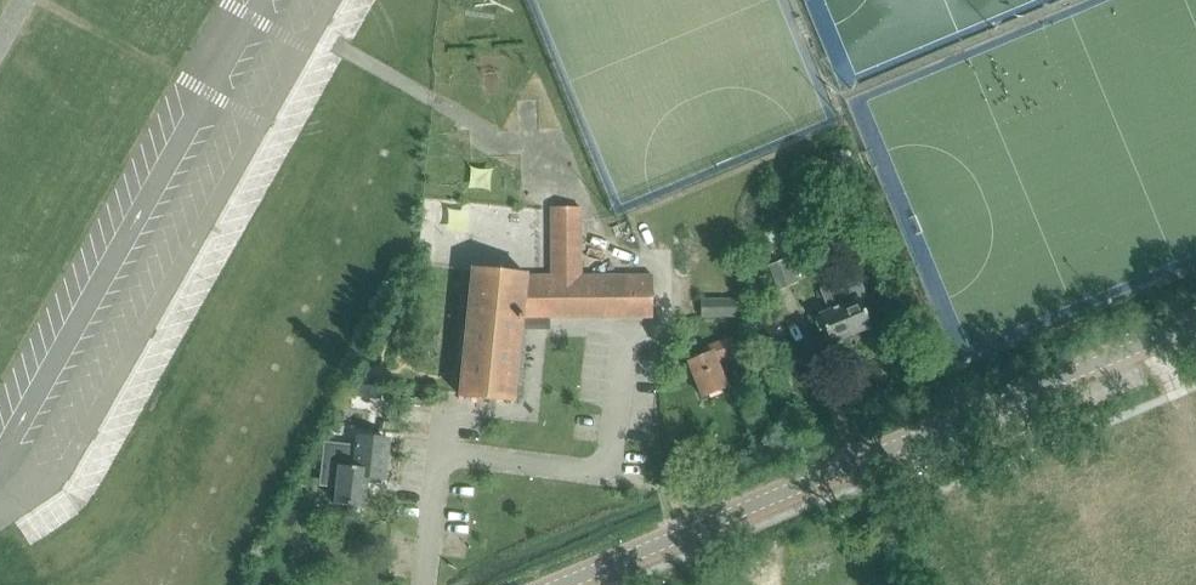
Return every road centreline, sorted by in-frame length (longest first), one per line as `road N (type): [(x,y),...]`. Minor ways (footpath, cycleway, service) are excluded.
road 1 (unclassified): [(562,584),(1195,323)]

